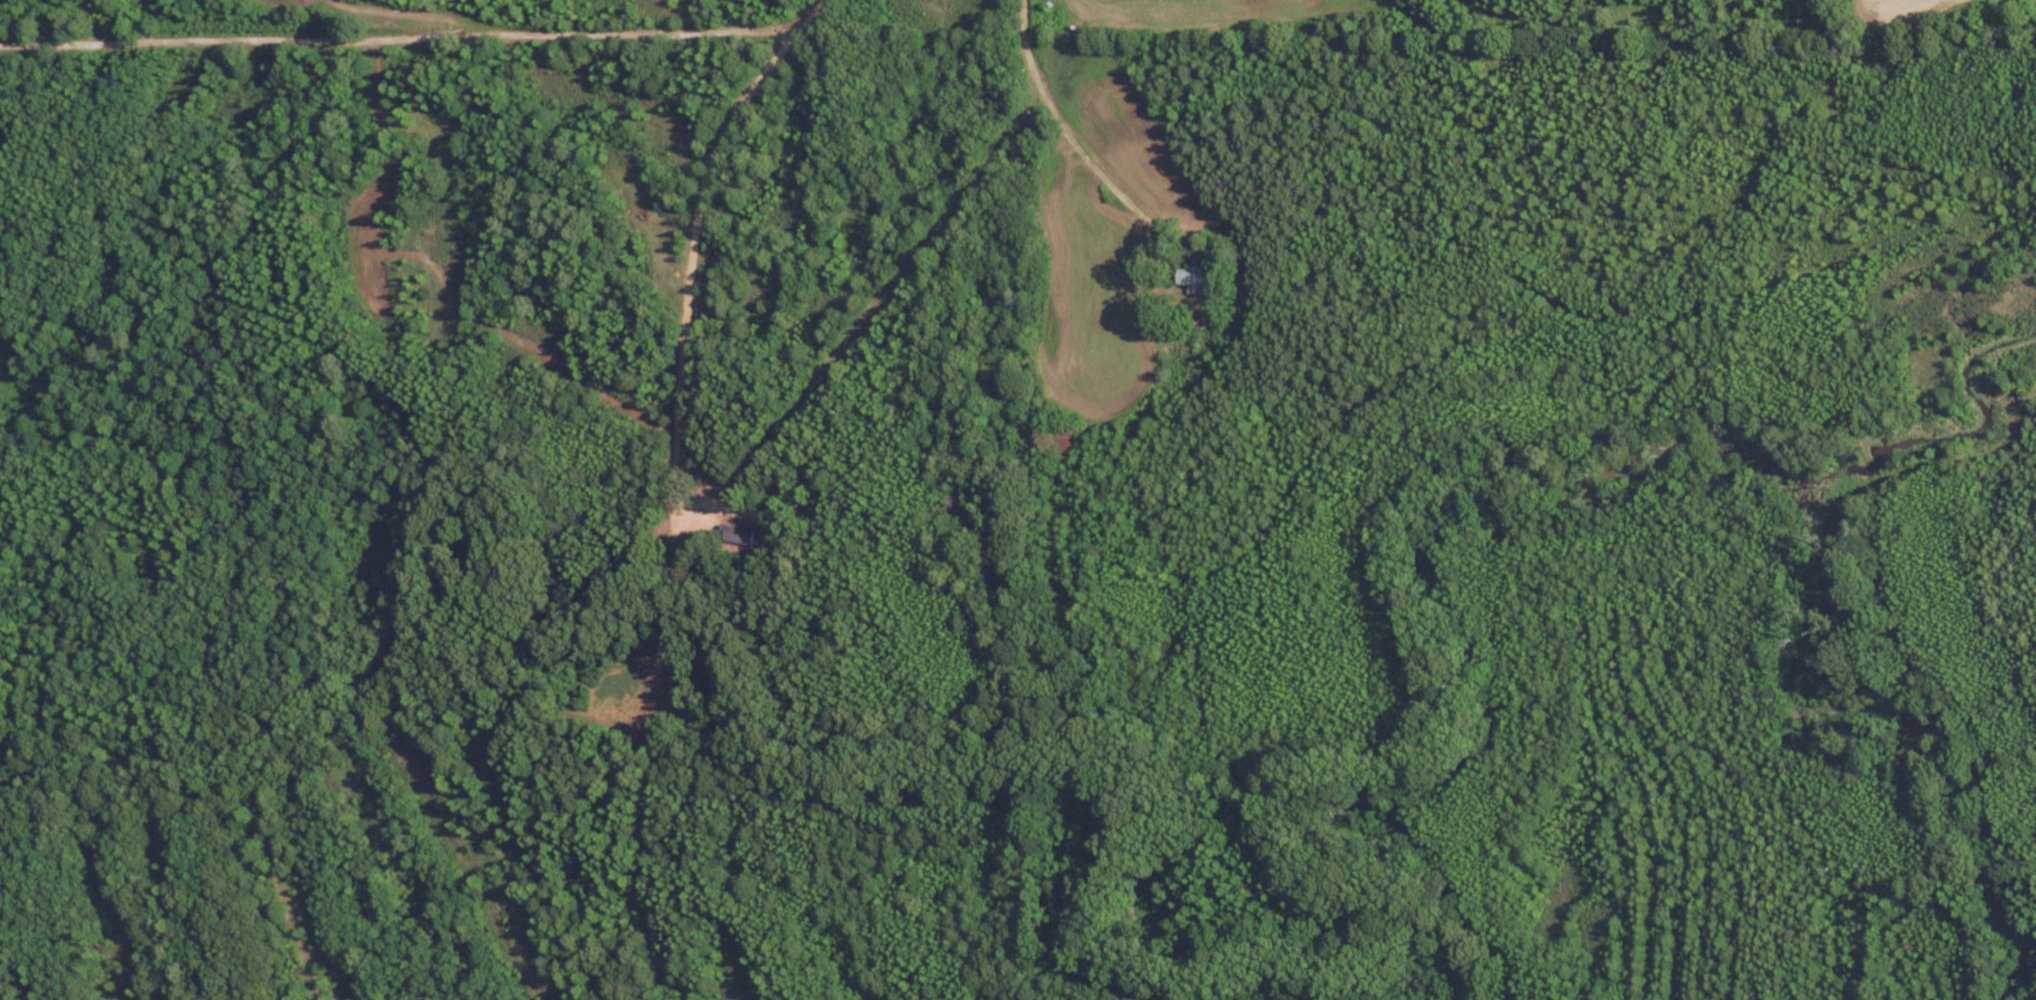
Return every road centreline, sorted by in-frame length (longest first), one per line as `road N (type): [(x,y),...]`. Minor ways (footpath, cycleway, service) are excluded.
road 1 (track): [(797,9),(0,42)]
road 2 (residential): [(674,685),(660,658),(660,502),(691,332),(708,169),(747,80),(806,0)]
road 3 (residential): [(1028,0),(1024,35),(1044,95),(1148,226)]

